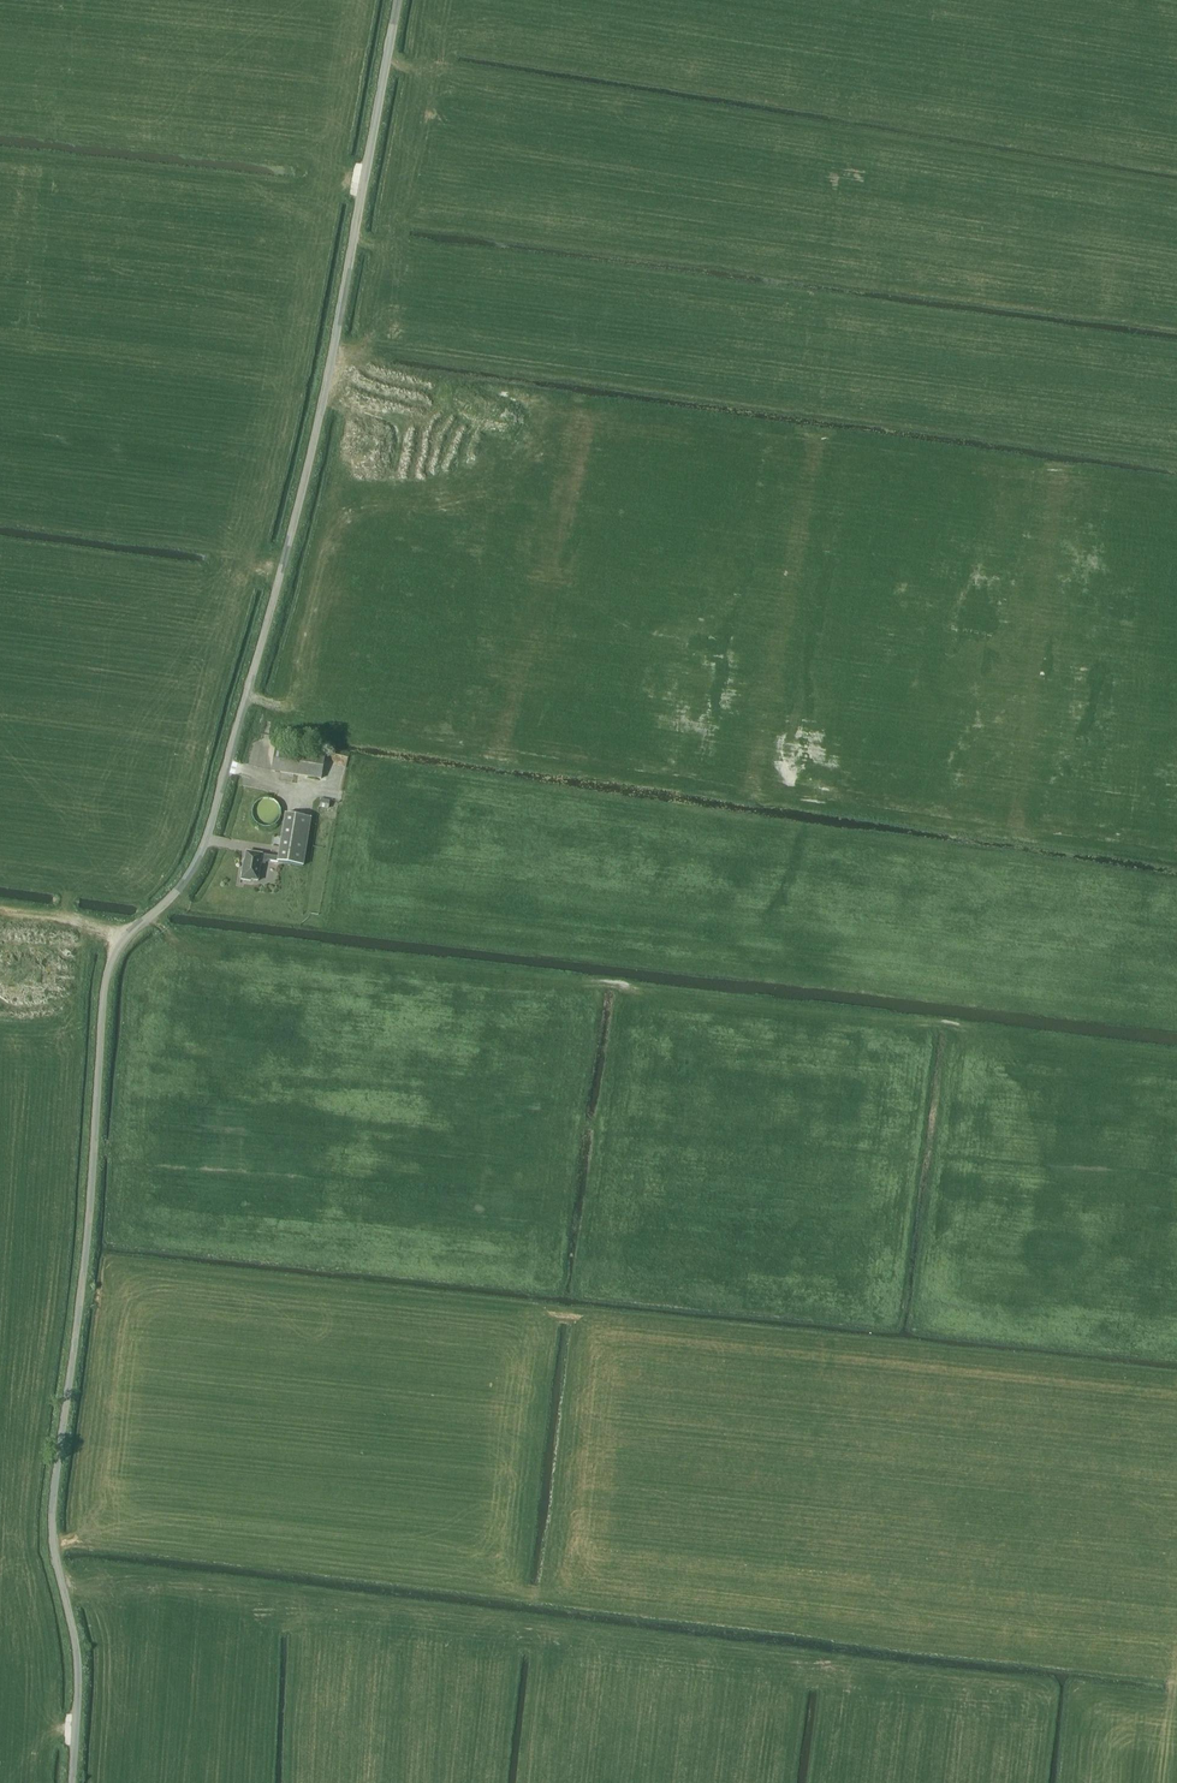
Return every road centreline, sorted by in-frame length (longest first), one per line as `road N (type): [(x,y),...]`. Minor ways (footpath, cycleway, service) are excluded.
road 1 (unclassified): [(72,1782),(77,1656),(52,1502),(82,1290),(106,977),(128,934),(178,889),(209,830),(317,429),(396,0)]

